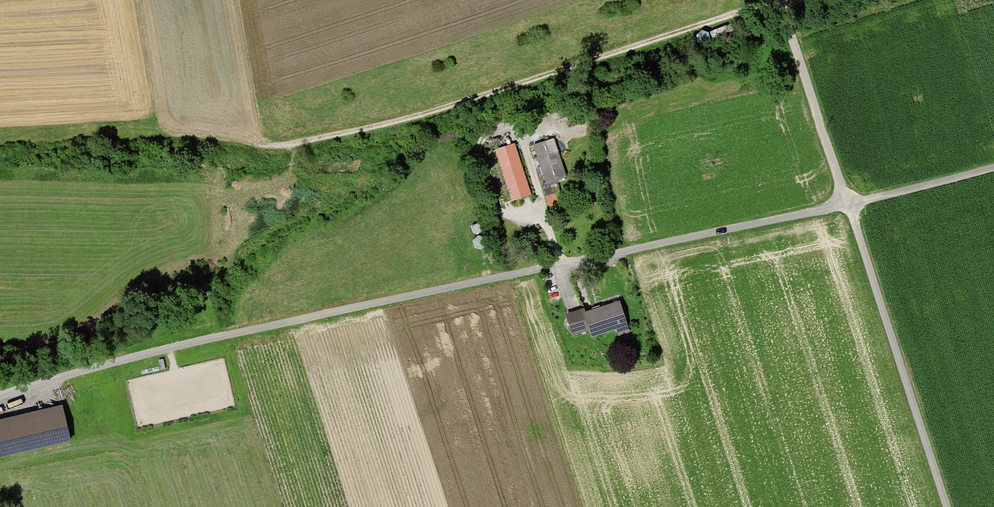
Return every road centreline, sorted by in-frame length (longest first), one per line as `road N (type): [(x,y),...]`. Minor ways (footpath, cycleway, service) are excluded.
road 1 (track): [(0,396),(170,348),(850,204)]
road 2 (track): [(151,136),(284,146),(402,119),(773,0)]
road 3 (track): [(850,204),(951,506)]
road 4 (track): [(781,0),(850,204)]
road 5 (track): [(850,204),(993,169)]

